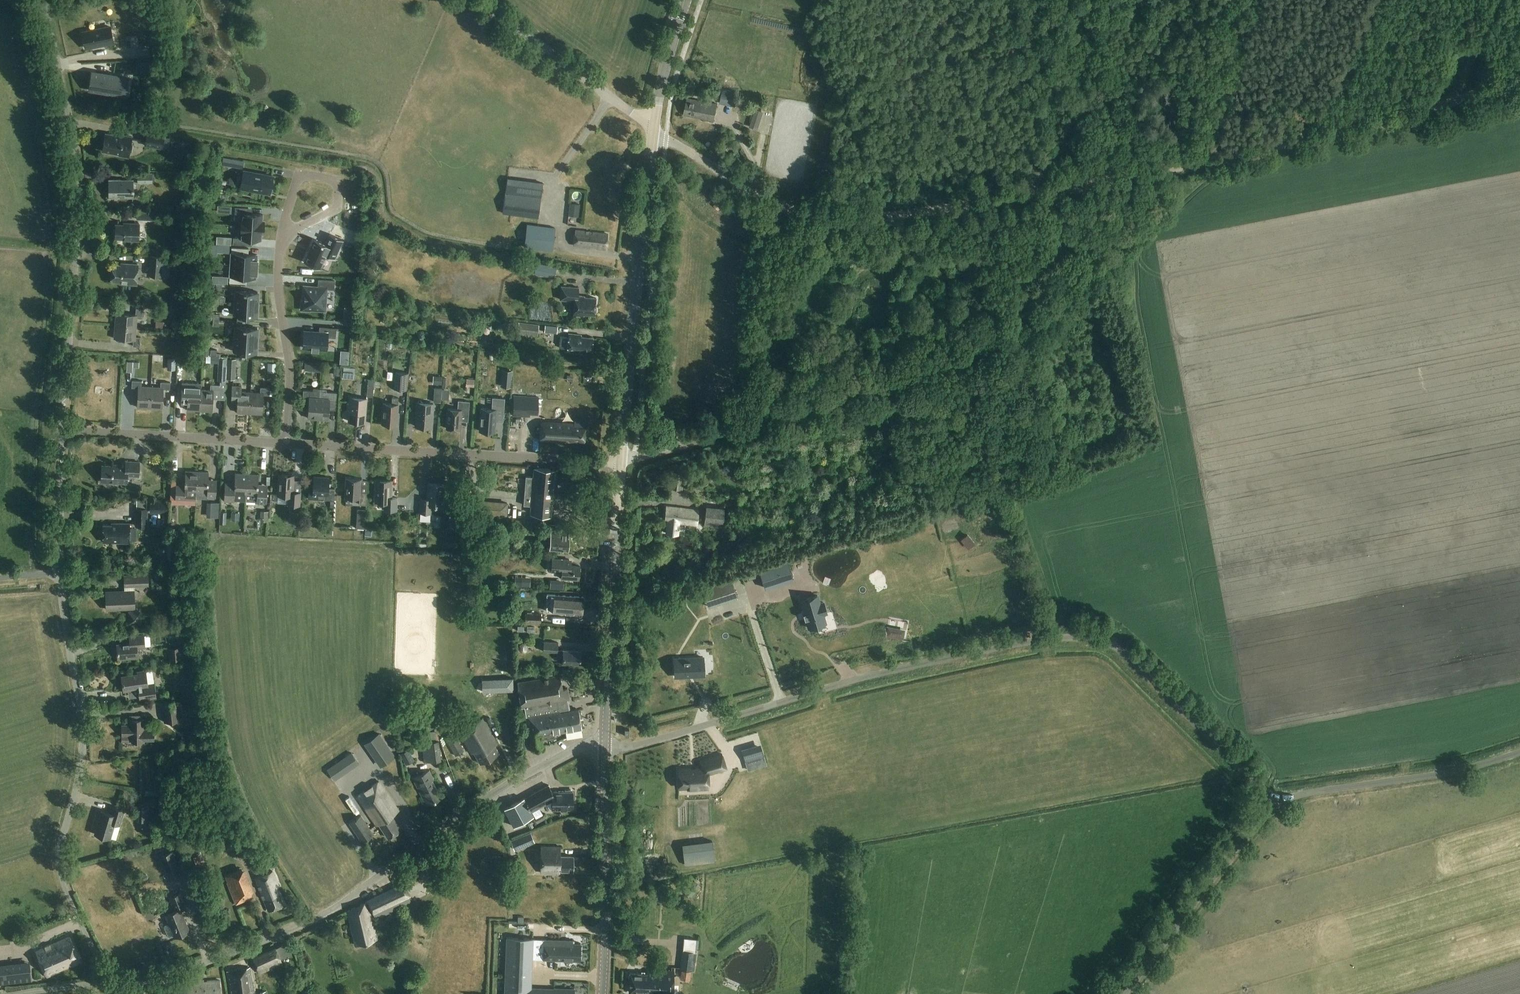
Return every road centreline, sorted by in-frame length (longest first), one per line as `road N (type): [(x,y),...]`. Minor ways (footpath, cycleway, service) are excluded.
road 1 (tertiary): [(1519,79),(1328,133),(1061,190),(852,220),(789,209),(652,127)]
road 2 (unclassified): [(1277,802),(1122,652),(1093,639),(1035,641),(869,676),(606,750)]
road 3 (unclassified): [(606,743),(582,745),(522,777),(316,918),(168,979)]
road 4 (unclassified): [(63,430),(80,176),(45,0)]
road 5 (unclassified): [(108,982),(59,863),(82,742),(58,572)]
road 6 (track): [(699,440),(1022,339),(1055,316)]
road 7 (tertiary): [(620,461),(652,127)]
road 8 (residential): [(620,461),(286,444)]
road 9 (tertiary): [(606,743),(620,461)]
road 10 (unclassified): [(1277,802),(1519,753)]
road 11 (tertiary): [(602,993),(606,750)]
road 12 (unclassified): [(1127,993),(1277,802)]
road 13 (residential): [(286,444),(63,430)]
road 14 (tertiary): [(652,127),(478,0)]
road 15 (track): [(1032,195),(1092,87),(1077,0)]
road 16 (residential): [(286,444),(284,236)]
road 17 (residential): [(284,236),(299,174),(339,180),(338,210),(307,224)]
road 18 (unclassified): [(58,572),(63,430)]
road 19 (tertiary): [(652,127),(687,0)]

